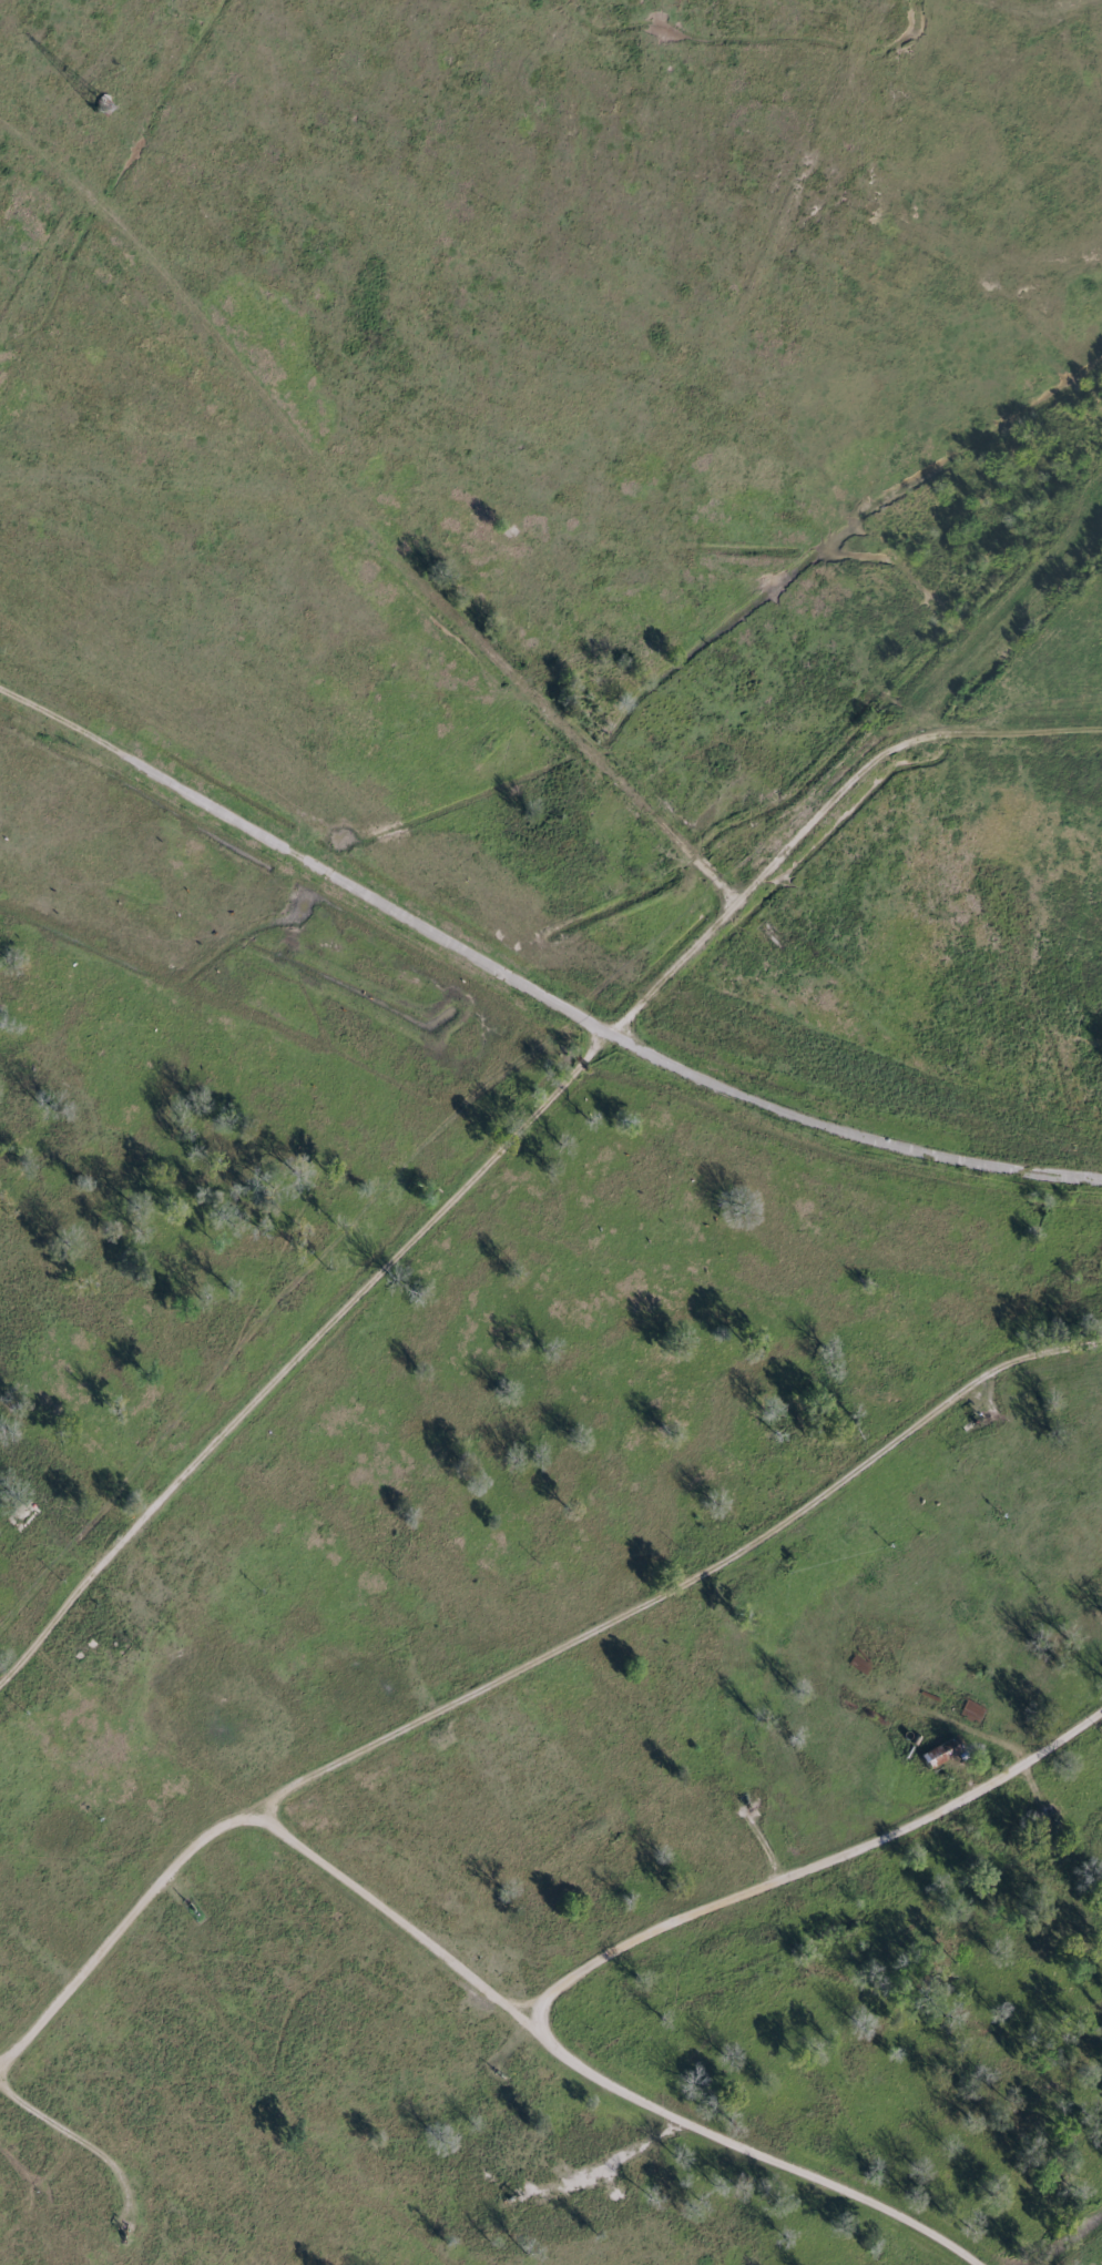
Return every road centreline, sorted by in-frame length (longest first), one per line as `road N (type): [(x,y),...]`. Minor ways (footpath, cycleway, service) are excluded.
road 1 (track): [(600,1035),(858,768),(898,741),(1101,731)]
road 2 (residential): [(1101,1170),(982,1162),(912,1146)]

